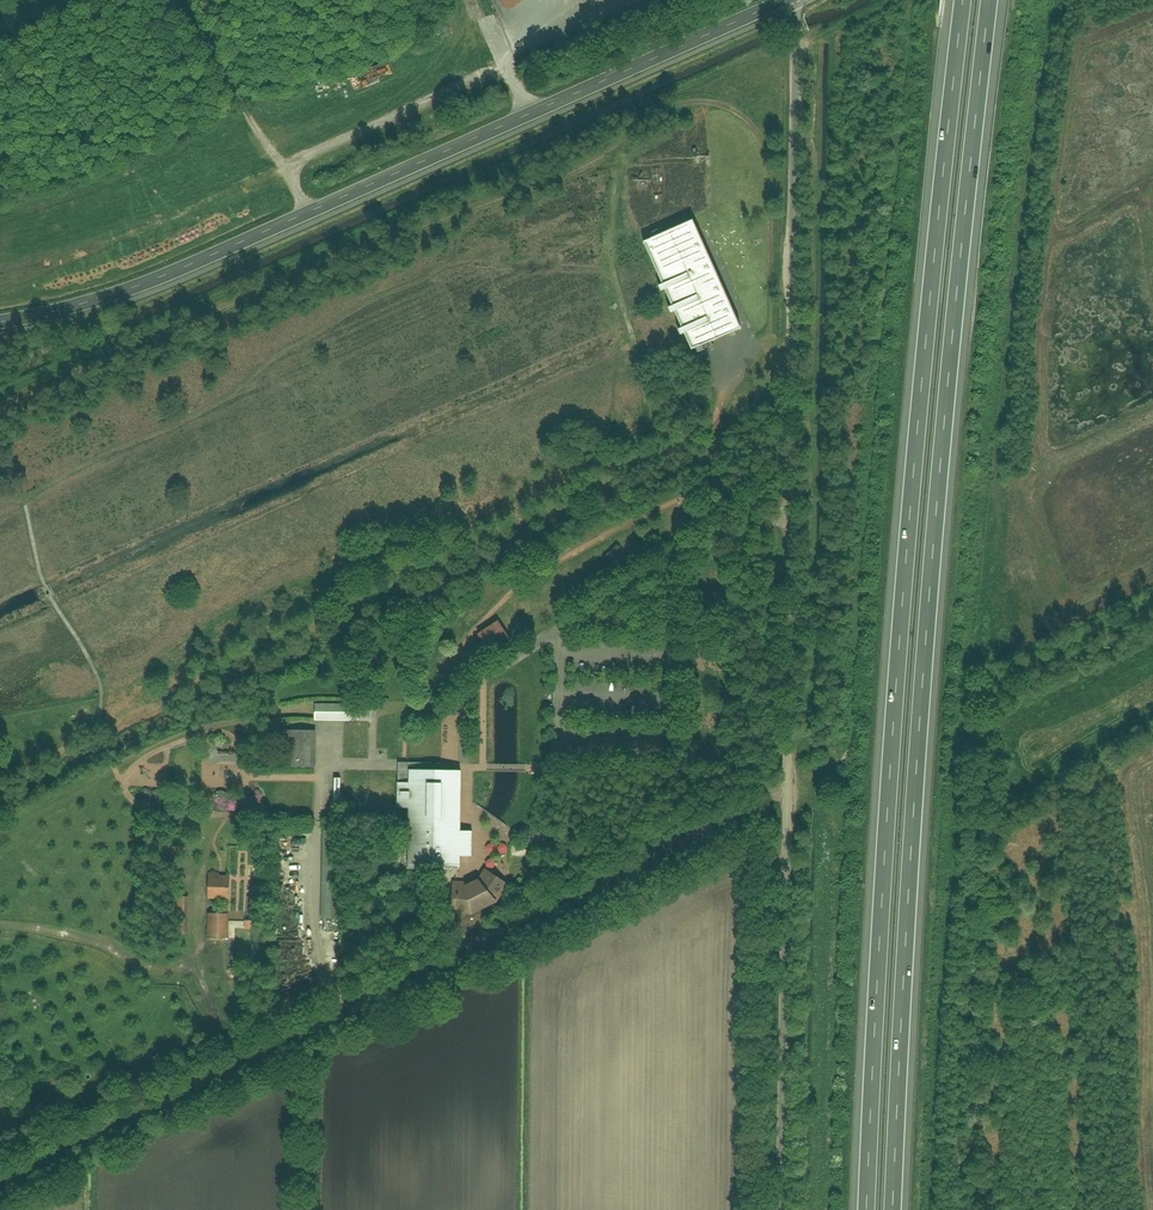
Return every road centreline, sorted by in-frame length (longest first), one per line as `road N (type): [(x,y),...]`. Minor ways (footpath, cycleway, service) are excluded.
road 1 (motorway): [(893,1209),(920,716),(990,0)]
road 2 (motorway): [(963,0),(905,571),(867,1209)]
road 3 (residential): [(773,1209),(797,39)]
road 4 (track): [(788,775),(0,1167)]
road 5 (tertiary): [(0,321),(115,294),(786,0)]
road 6 (track): [(614,166),(666,131),(708,83),(896,0)]
road 7 (track): [(212,817),(195,969),(236,1051)]
road 8 (track): [(978,683),(1152,599)]

